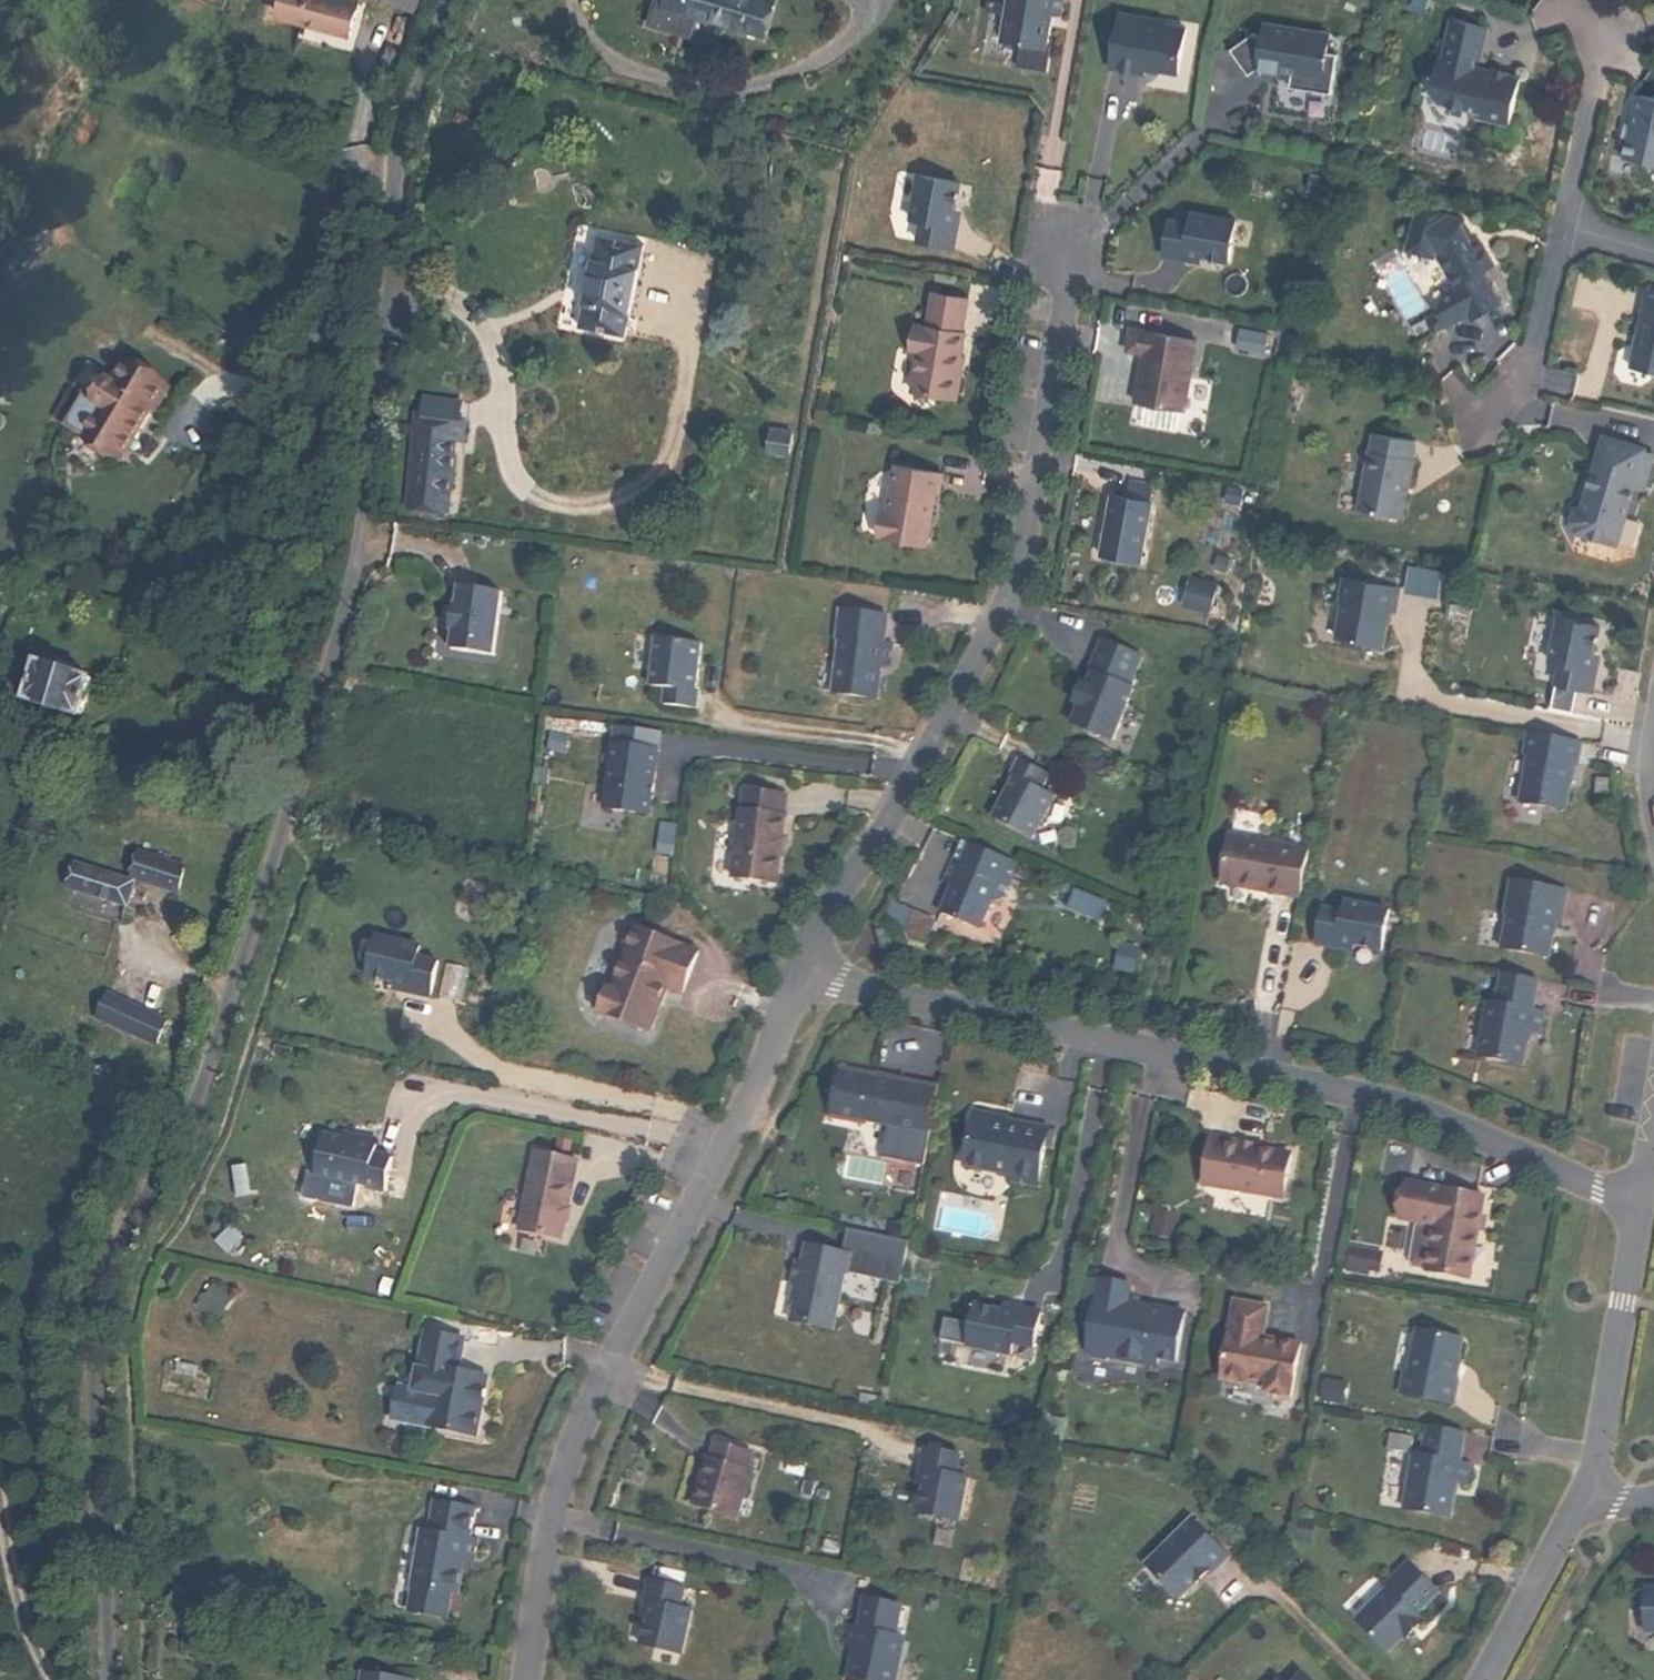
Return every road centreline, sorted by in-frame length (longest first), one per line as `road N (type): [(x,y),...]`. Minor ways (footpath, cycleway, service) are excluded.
road 1 (tertiary): [(111,1679),(96,1382),(100,1291),(112,1251),(170,1152),(233,989),(349,597),(393,312),(406,111),(450,0)]
road 2 (residential): [(804,961),(840,982),(1419,1112),(1637,1199)]
road 3 (residential): [(804,961),(1007,603),(1067,300),(1067,242)]
road 4 (residential): [(530,1679),(555,1507),(582,1425),(764,1077),(804,961)]
road 5 (residential): [(1637,1199),(1589,1494)]
road 6 (residential): [(1589,1494),(1485,1679)]
road 7 (residential): [(1485,416),(1528,375),(1565,228)]
road 8 (residential): [(1565,228),(1608,39)]

